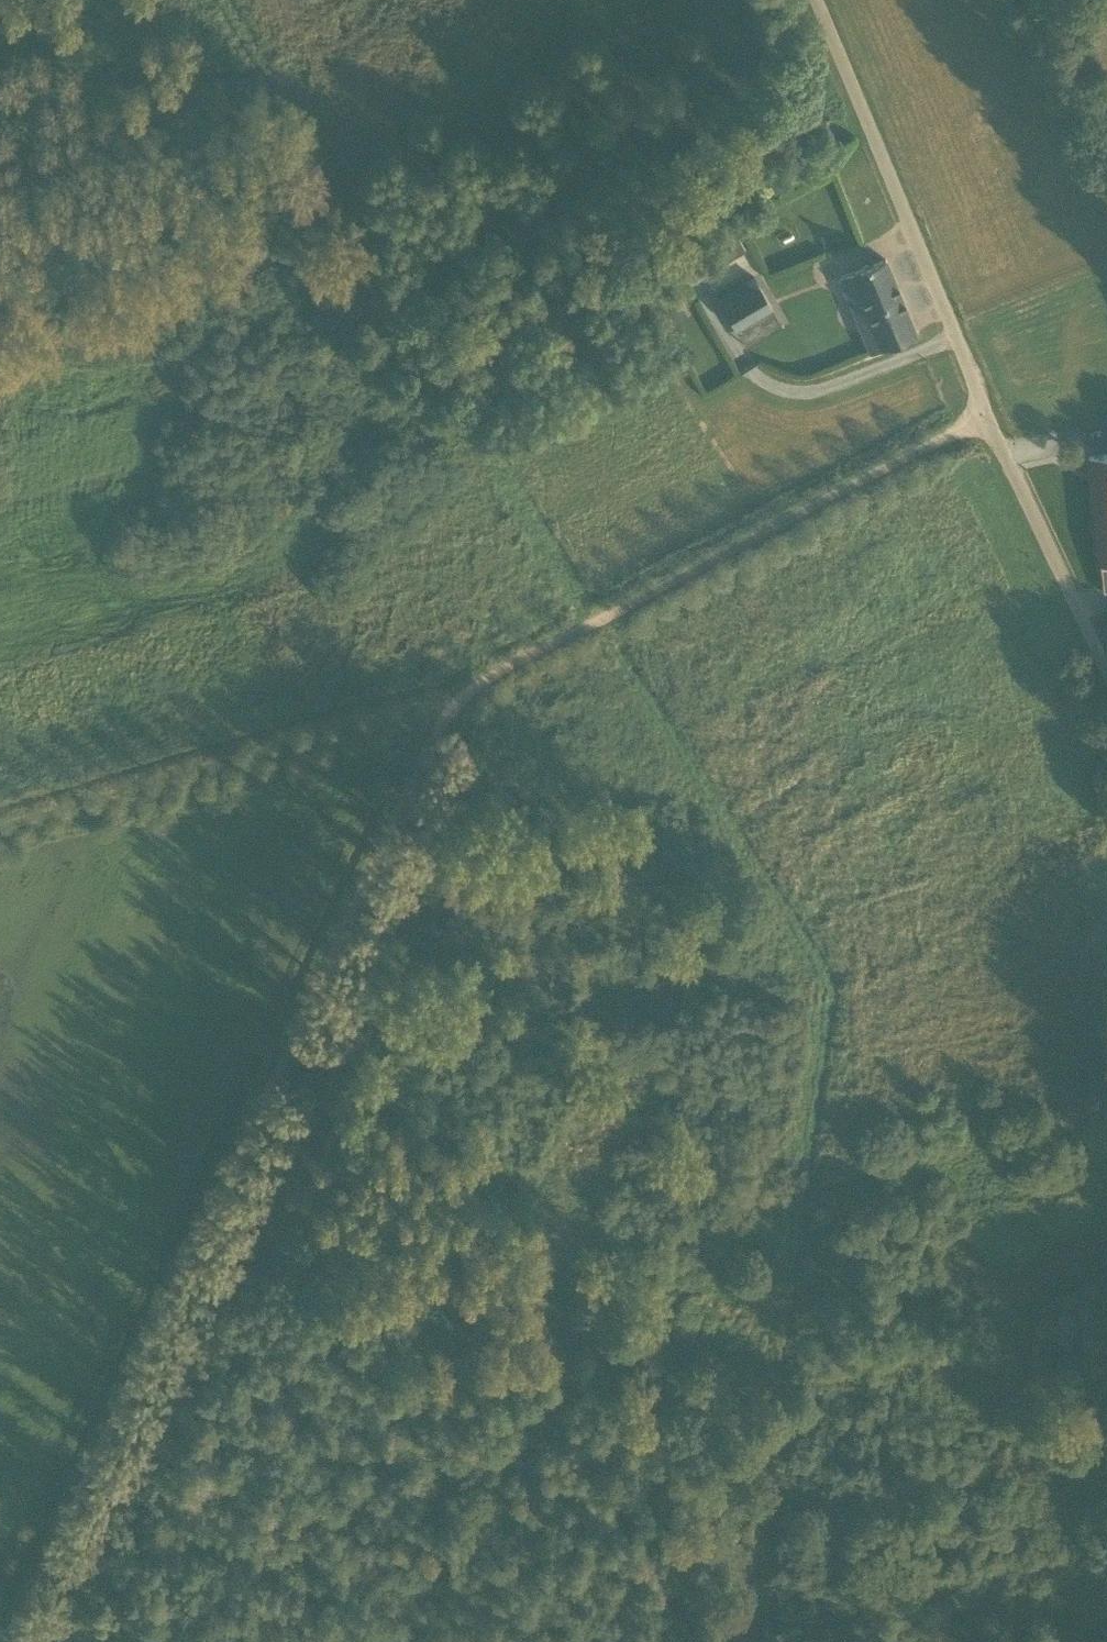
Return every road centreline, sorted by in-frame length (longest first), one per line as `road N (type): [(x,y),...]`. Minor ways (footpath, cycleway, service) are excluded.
road 1 (track): [(23,1641),(470,705)]
road 2 (unclassified): [(1106,673),(822,0)]
road 3 (track): [(999,424),(470,705)]
road 4 (track): [(470,705),(0,833)]

